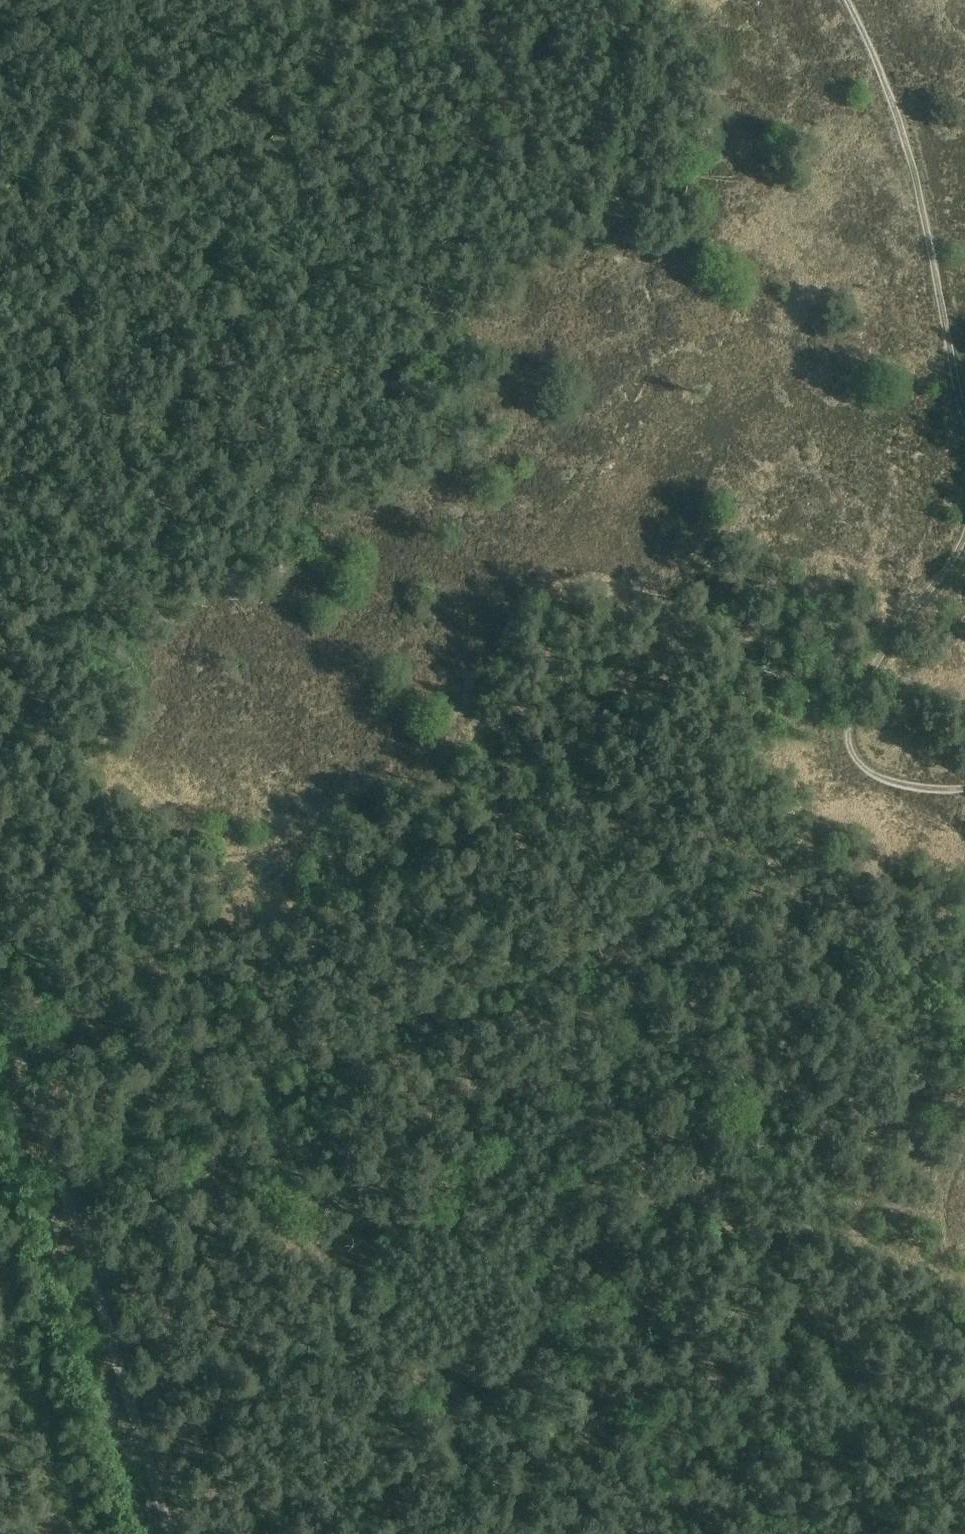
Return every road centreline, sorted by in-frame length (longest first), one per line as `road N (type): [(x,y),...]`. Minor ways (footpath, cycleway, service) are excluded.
road 1 (track): [(0,1017),(166,1533)]
road 2 (track): [(846,0),(911,162),(964,412)]
road 3 (track): [(964,535),(876,661),(851,711),(850,737),(881,777),(964,789)]

